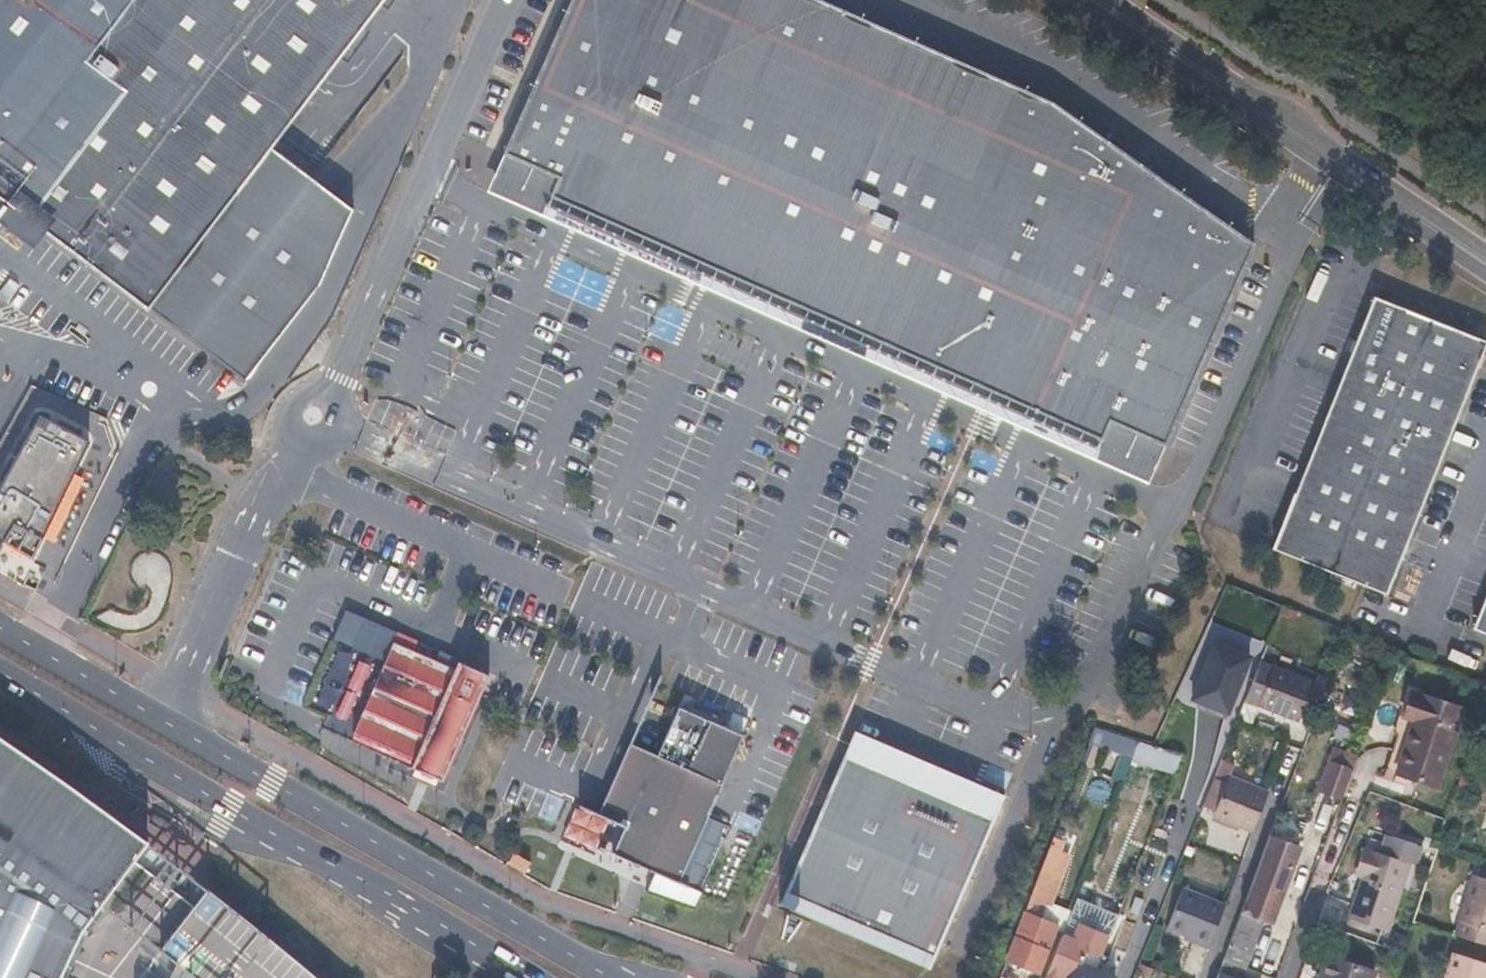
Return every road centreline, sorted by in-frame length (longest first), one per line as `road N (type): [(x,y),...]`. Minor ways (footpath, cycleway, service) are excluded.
road 1 (secondary): [(609,977),(0,628)]
road 2 (secondary): [(0,672),(522,977)]
road 3 (secondary): [(1105,0),(1485,259)]
road 4 (residential): [(1291,739),(1205,977)]

